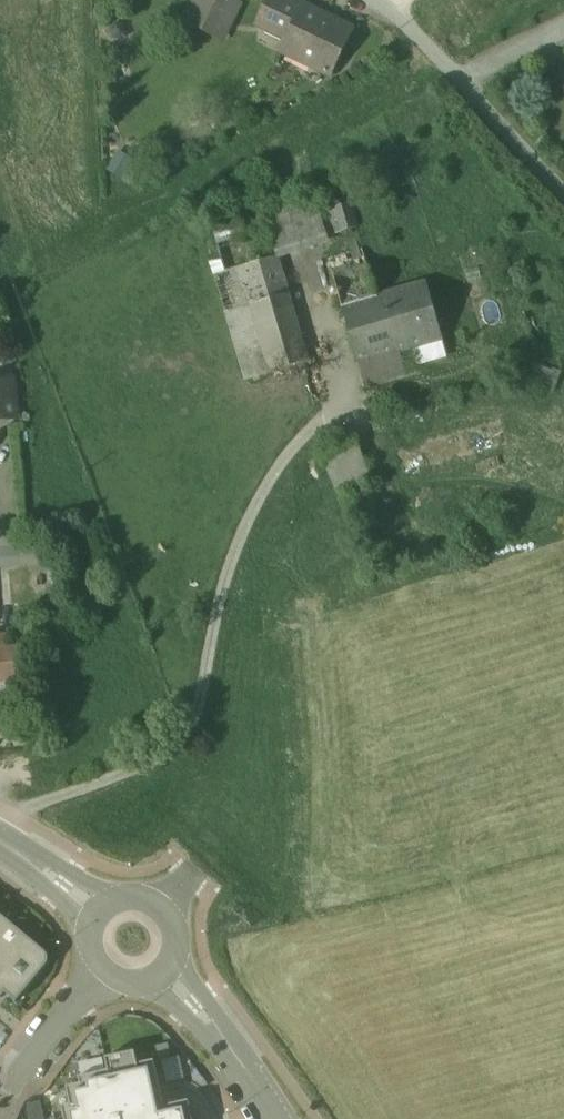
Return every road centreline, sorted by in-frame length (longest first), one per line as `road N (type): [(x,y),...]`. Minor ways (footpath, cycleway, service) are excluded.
road 1 (residential): [(372,0),(392,9),(563,195)]
road 2 (tertiary): [(166,972),(278,1118)]
road 3 (residential): [(101,974),(14,1088),(3,1118)]
road 4 (tertiary): [(166,972),(178,940),(164,908),(132,896),(101,909)]
road 5 (tertiary): [(0,841),(101,909)]

